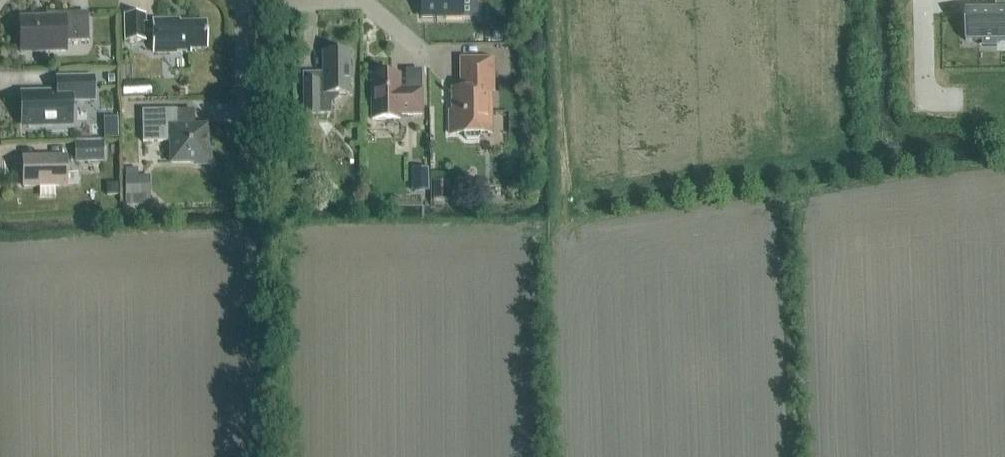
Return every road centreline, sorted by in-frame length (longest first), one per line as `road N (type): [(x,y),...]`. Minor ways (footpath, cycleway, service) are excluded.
road 1 (residential): [(923,0),(925,101),(956,101)]

